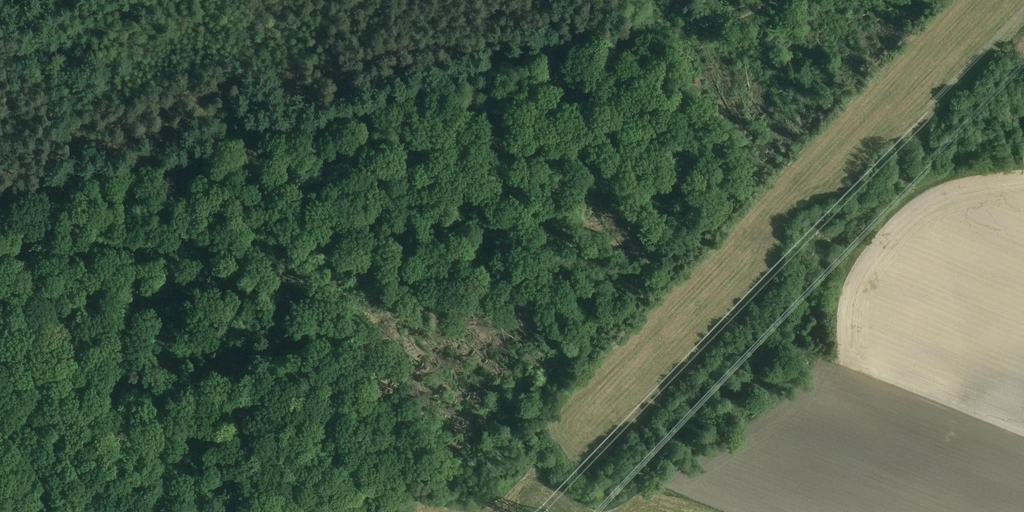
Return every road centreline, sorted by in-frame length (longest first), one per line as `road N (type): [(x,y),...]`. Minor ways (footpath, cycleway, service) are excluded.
road 1 (track): [(0,208),(764,0)]
road 2 (track): [(13,203),(100,456)]
road 3 (track): [(607,44),(638,175),(627,268)]
road 4 (track): [(259,136),(307,335)]
road 5 (track): [(738,12),(745,40),(712,110),(711,131)]
road 6 (track): [(121,393),(0,431)]

